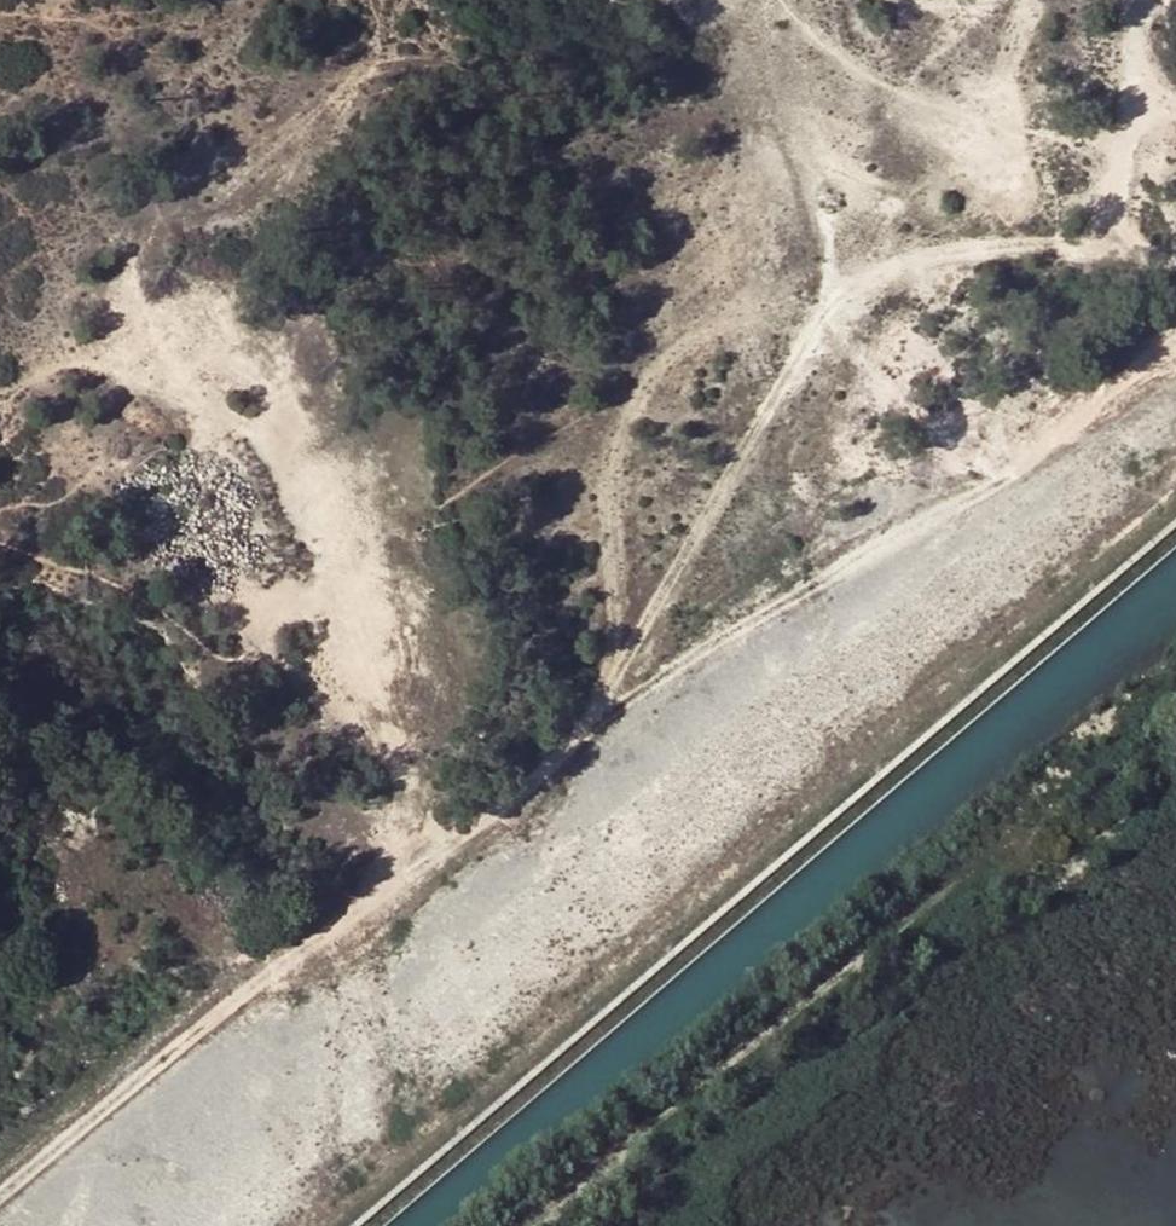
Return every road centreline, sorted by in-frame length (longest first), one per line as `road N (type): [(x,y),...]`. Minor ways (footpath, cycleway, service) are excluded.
road 1 (track): [(0,1200),(593,714),(614,675),(614,469),(642,384),(833,287),(914,258),(1051,246),(1175,253)]
road 2 (track): [(536,1225),(1062,787)]

